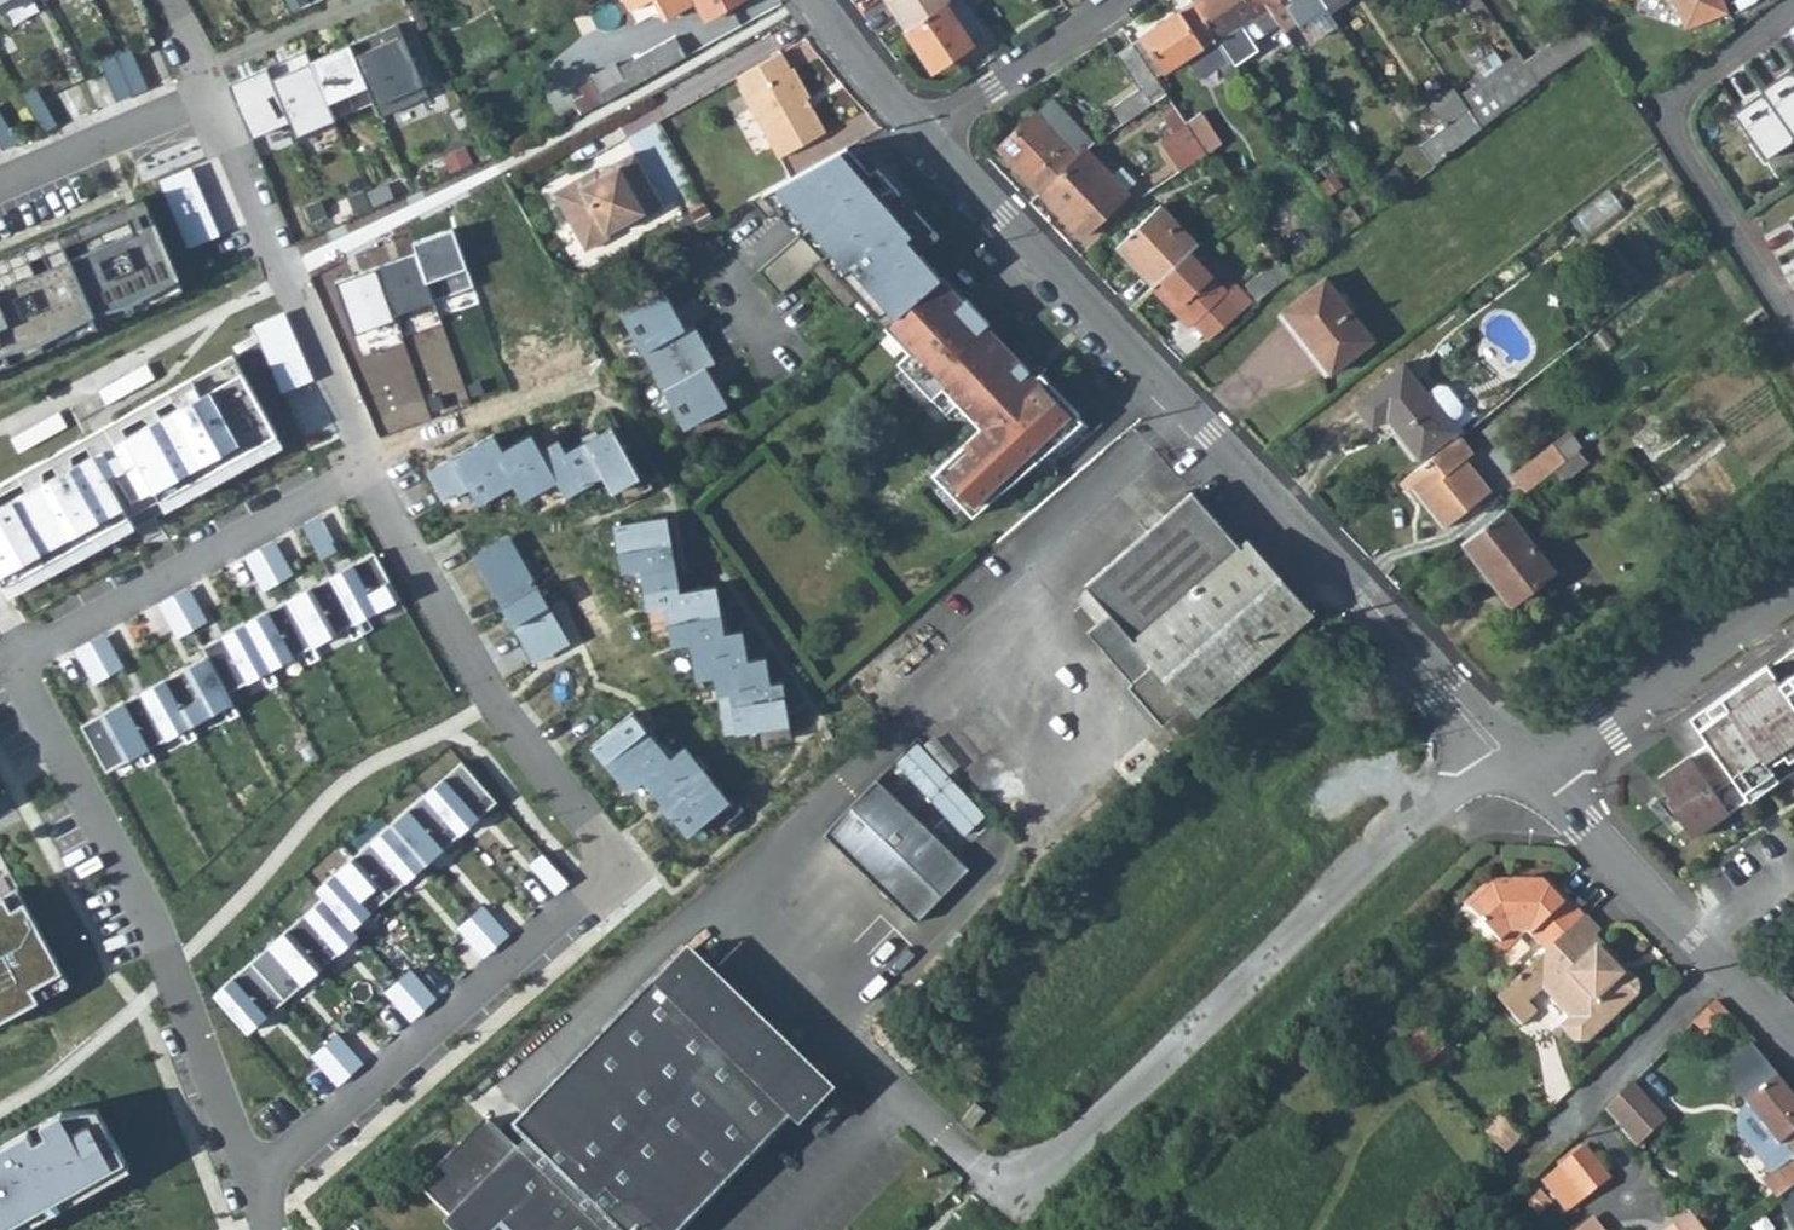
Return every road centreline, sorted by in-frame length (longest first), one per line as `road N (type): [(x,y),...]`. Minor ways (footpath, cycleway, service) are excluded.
road 1 (unclassified): [(998,1177),(970,1169),(703,915),(915,721),(1034,560),(1198,421)]
road 2 (residential): [(364,471),(12,657),(141,904),(253,1176)]
road 3 (residential): [(253,1176),(621,862),(496,699),(364,471)]
road 4 (unclassified): [(1518,765),(1445,802),(1050,1163),(998,1177)]
road 5 (residential): [(1198,421),(1518,765)]
road 6 (residential): [(210,91),(271,262),(285,276),(364,471)]
road 7 (residential): [(1793,331),(1685,143),(1677,112),(1694,85),(1793,11)]
road 8 (residential): [(924,137),(1198,421)]
road 9 (residential): [(1518,765),(1793,1046)]
road 10 (residential): [(1518,765),(1793,585)]
road 11 (residential): [(924,137),(1125,0)]
road 12 (residential): [(0,180),(210,91)]
road 13 (residential): [(817,0),(924,137)]

